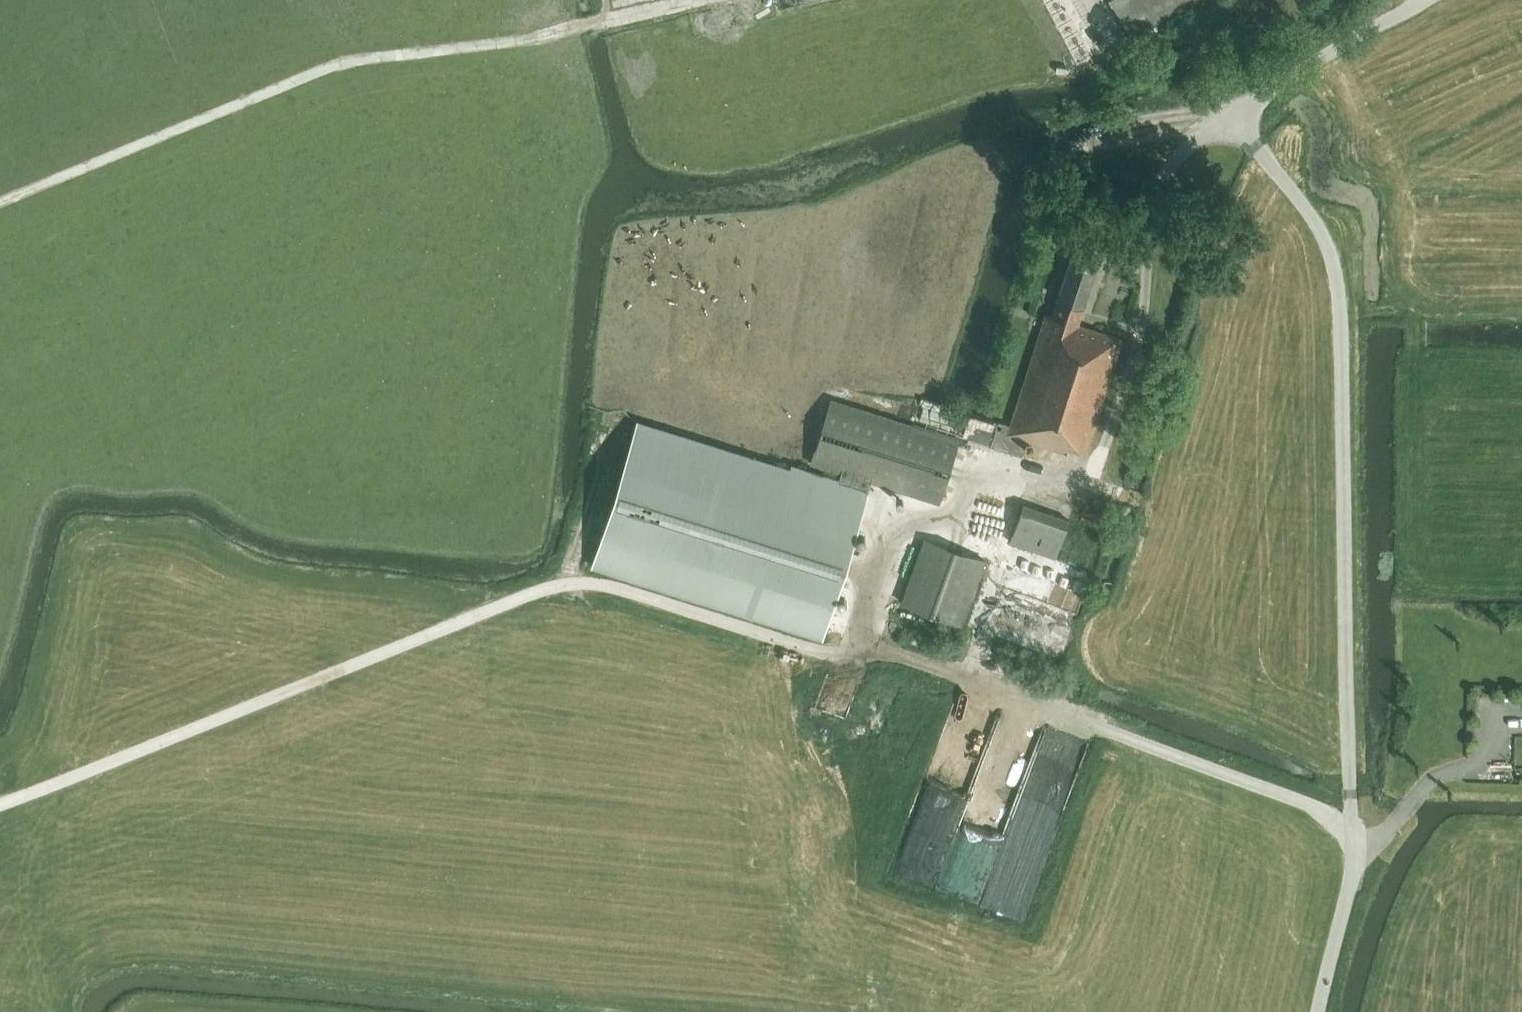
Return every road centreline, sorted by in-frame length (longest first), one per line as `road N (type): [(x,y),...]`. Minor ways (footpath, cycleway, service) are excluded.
road 1 (track): [(0,805),(554,585),(639,594),(852,663)]
road 2 (track): [(692,0),(510,43),(353,60),(0,203)]

